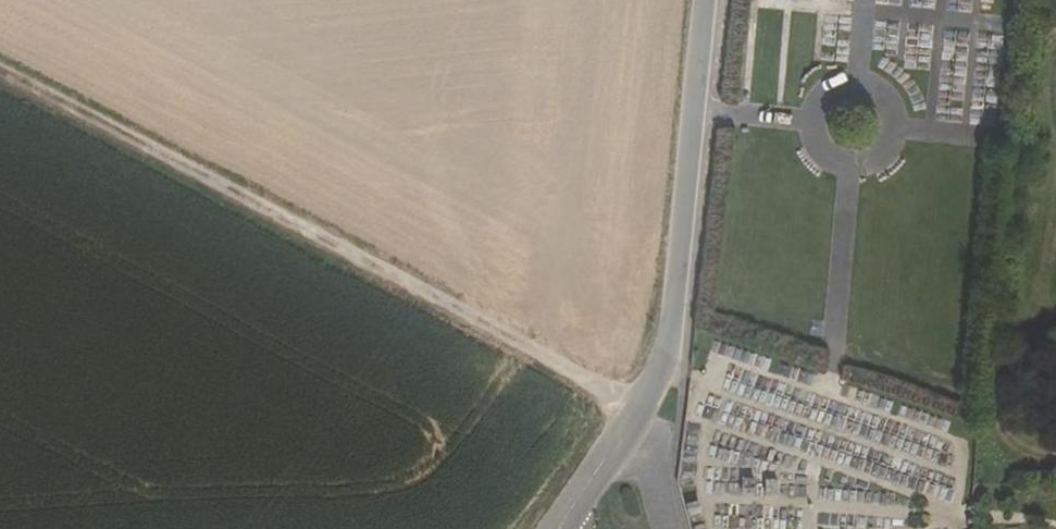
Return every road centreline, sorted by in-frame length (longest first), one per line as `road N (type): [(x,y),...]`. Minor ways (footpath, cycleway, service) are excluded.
road 1 (track): [(0,45),(641,409)]
road 2 (unclassified): [(558,528),(667,365),(686,245),(705,0)]

